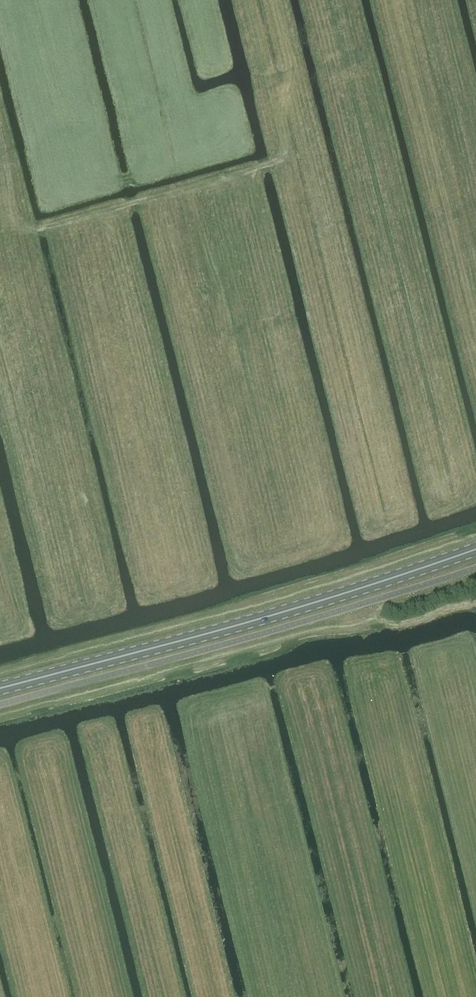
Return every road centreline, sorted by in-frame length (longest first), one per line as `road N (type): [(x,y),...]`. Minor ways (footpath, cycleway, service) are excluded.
road 1 (primary): [(0,689),(475,550)]
road 2 (unclassified): [(0,705),(475,568)]

